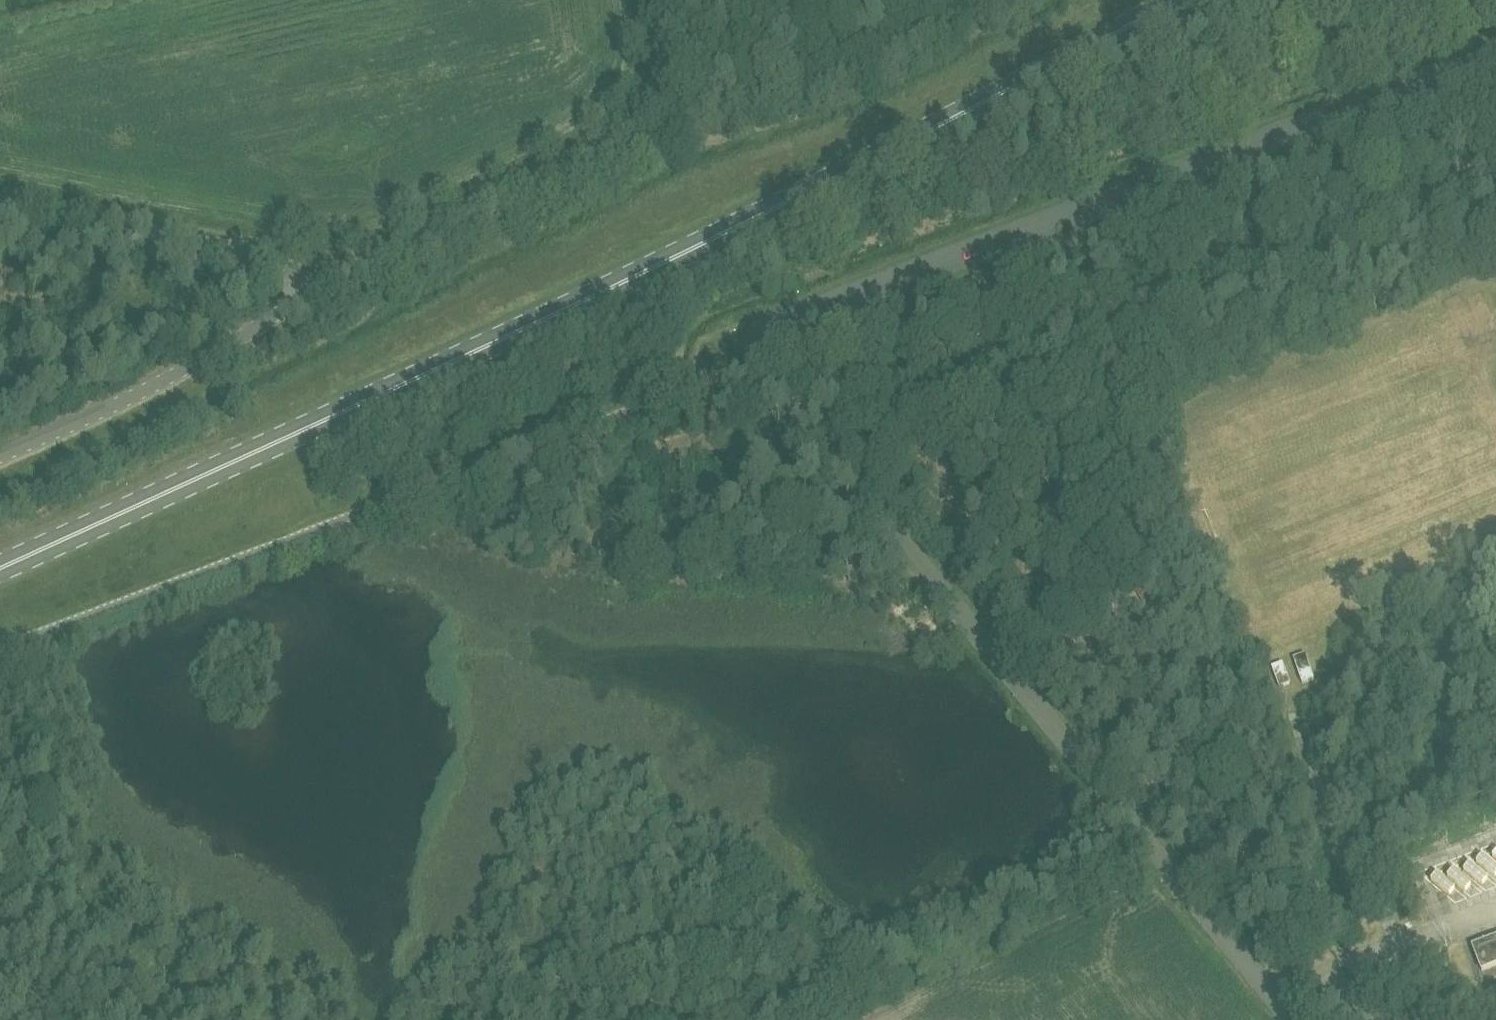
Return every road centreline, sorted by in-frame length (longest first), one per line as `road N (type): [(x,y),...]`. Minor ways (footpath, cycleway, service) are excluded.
road 1 (unclassified): [(1289,1019),(924,576),(737,379),(725,354),(1495,57)]
road 2 (primary): [(0,564),(652,264),(1189,0)]
road 3 (unclassified): [(314,293),(632,128),(655,93),(649,0)]
road 4 (unclassified): [(0,461),(178,374),(314,293)]
road 5 (unclassified): [(314,293),(259,256),(0,205)]

